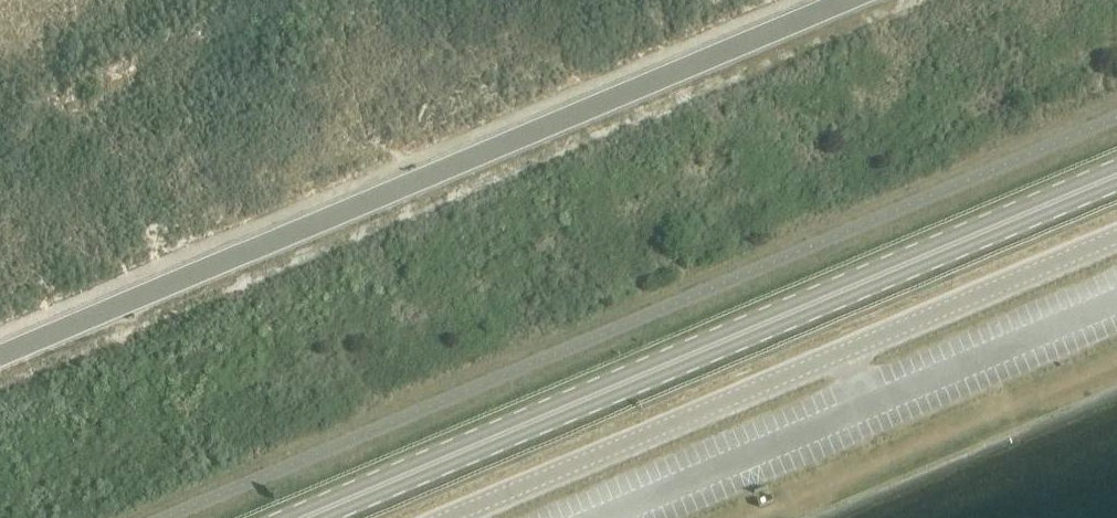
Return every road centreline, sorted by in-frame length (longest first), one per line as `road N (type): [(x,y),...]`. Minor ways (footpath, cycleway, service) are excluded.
road 1 (unclassified): [(0,356),(831,0)]
road 2 (primary): [(1116,177),(301,517)]
road 3 (tertiary): [(452,517),(1116,238)]

